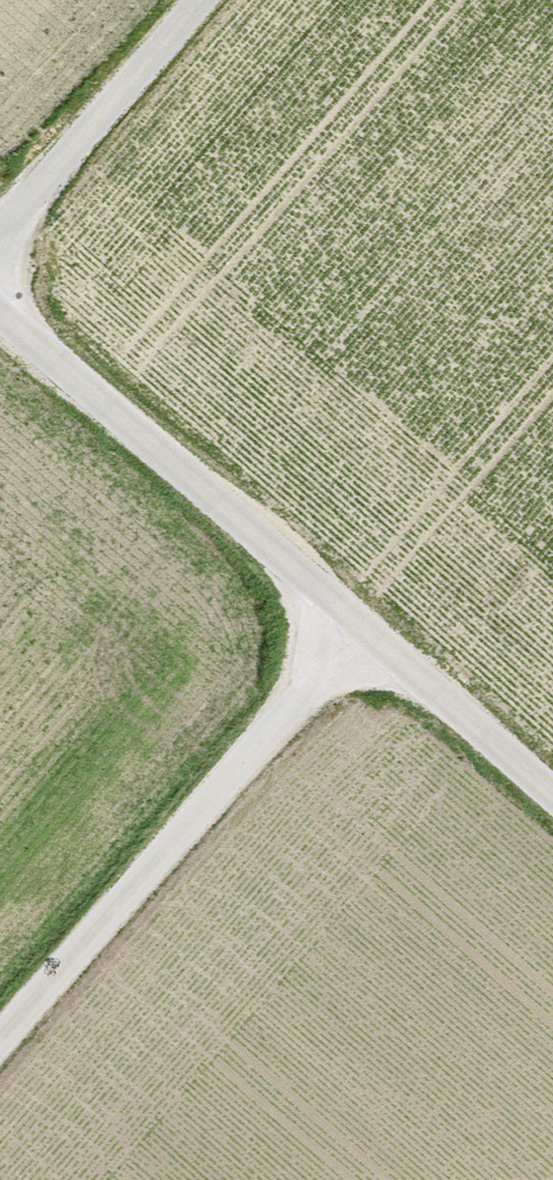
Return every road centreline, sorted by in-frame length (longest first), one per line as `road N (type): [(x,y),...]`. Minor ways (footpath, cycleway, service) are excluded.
road 1 (track): [(0,319),(552,799)]
road 2 (track): [(0,1038),(359,629)]
road 3 (track): [(0,244),(212,0)]

